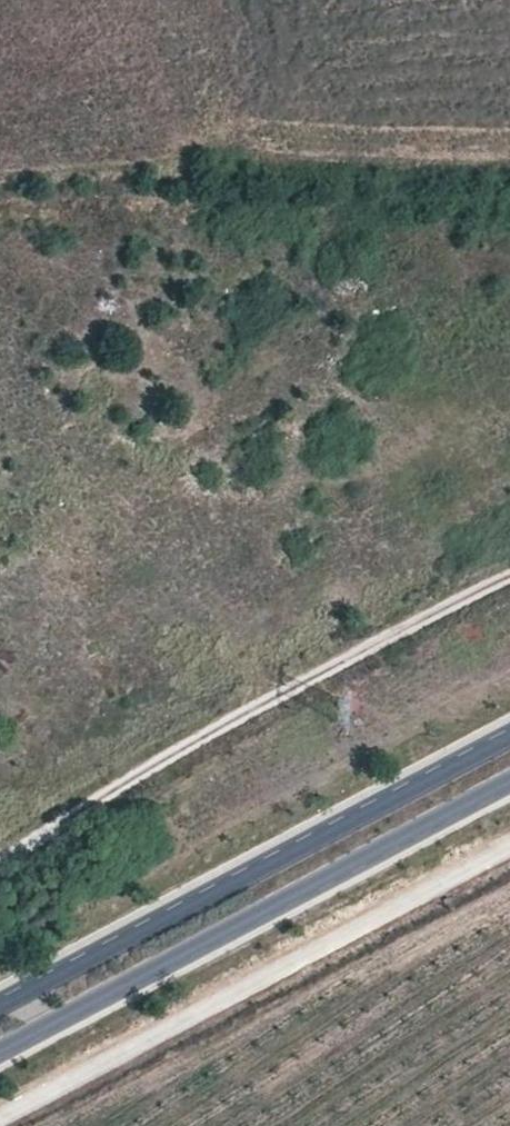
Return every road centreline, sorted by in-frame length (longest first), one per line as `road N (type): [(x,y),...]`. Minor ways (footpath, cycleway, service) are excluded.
road 1 (track): [(0,866),(240,718),(509,578)]
road 2 (primary): [(0,1053),(509,783)]
road 3 (primary): [(509,736),(0,1005)]

